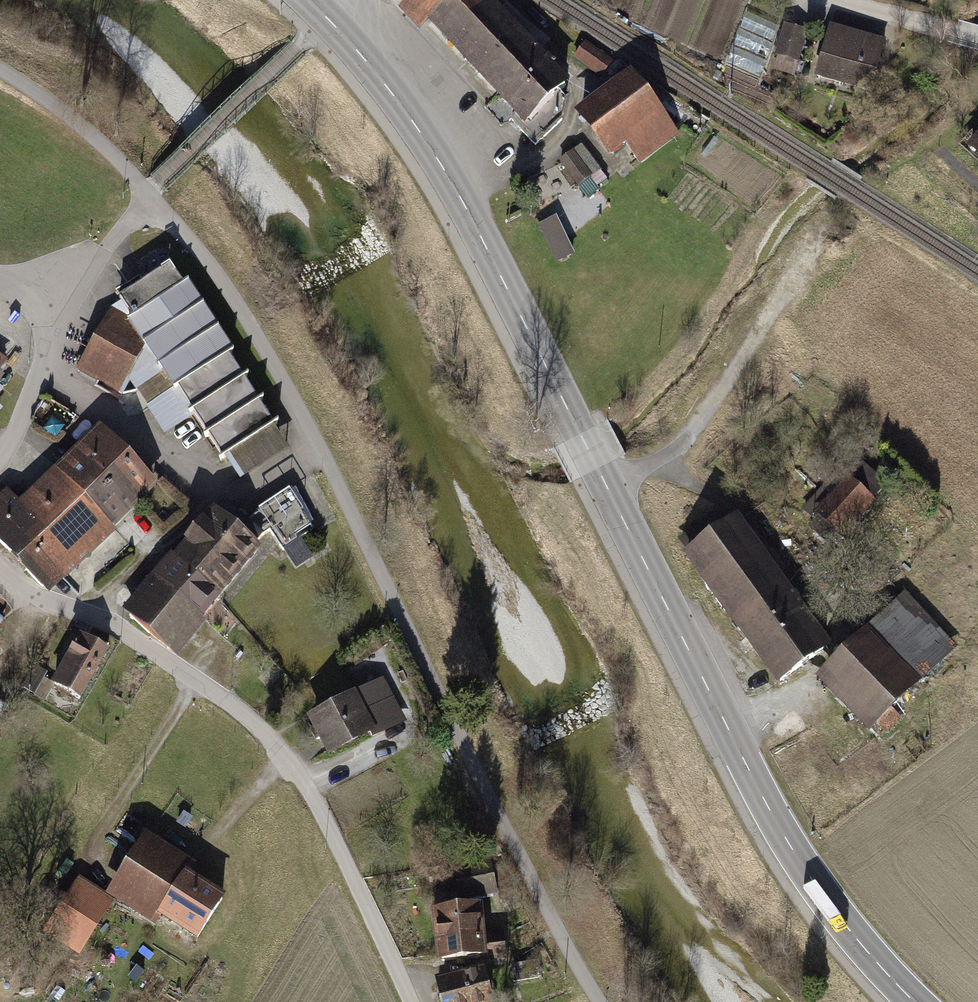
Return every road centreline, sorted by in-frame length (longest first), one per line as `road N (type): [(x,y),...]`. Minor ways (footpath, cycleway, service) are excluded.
road 1 (primary): [(908,1001),(774,819),(438,160),(390,90),(309,0)]
road 2 (track): [(0,70),(45,99),(148,192),(276,363),(483,794),(598,1001)]
road 3 (residential): [(0,567),(36,604),(105,624),(272,737),(409,1001)]
road 4 (track): [(653,461),(745,515),(839,636),(839,649),(813,673),(808,700)]
road 5 (residential): [(51,293),(44,361),(0,455)]
road 6 (residential): [(159,182),(105,250),(51,293)]

